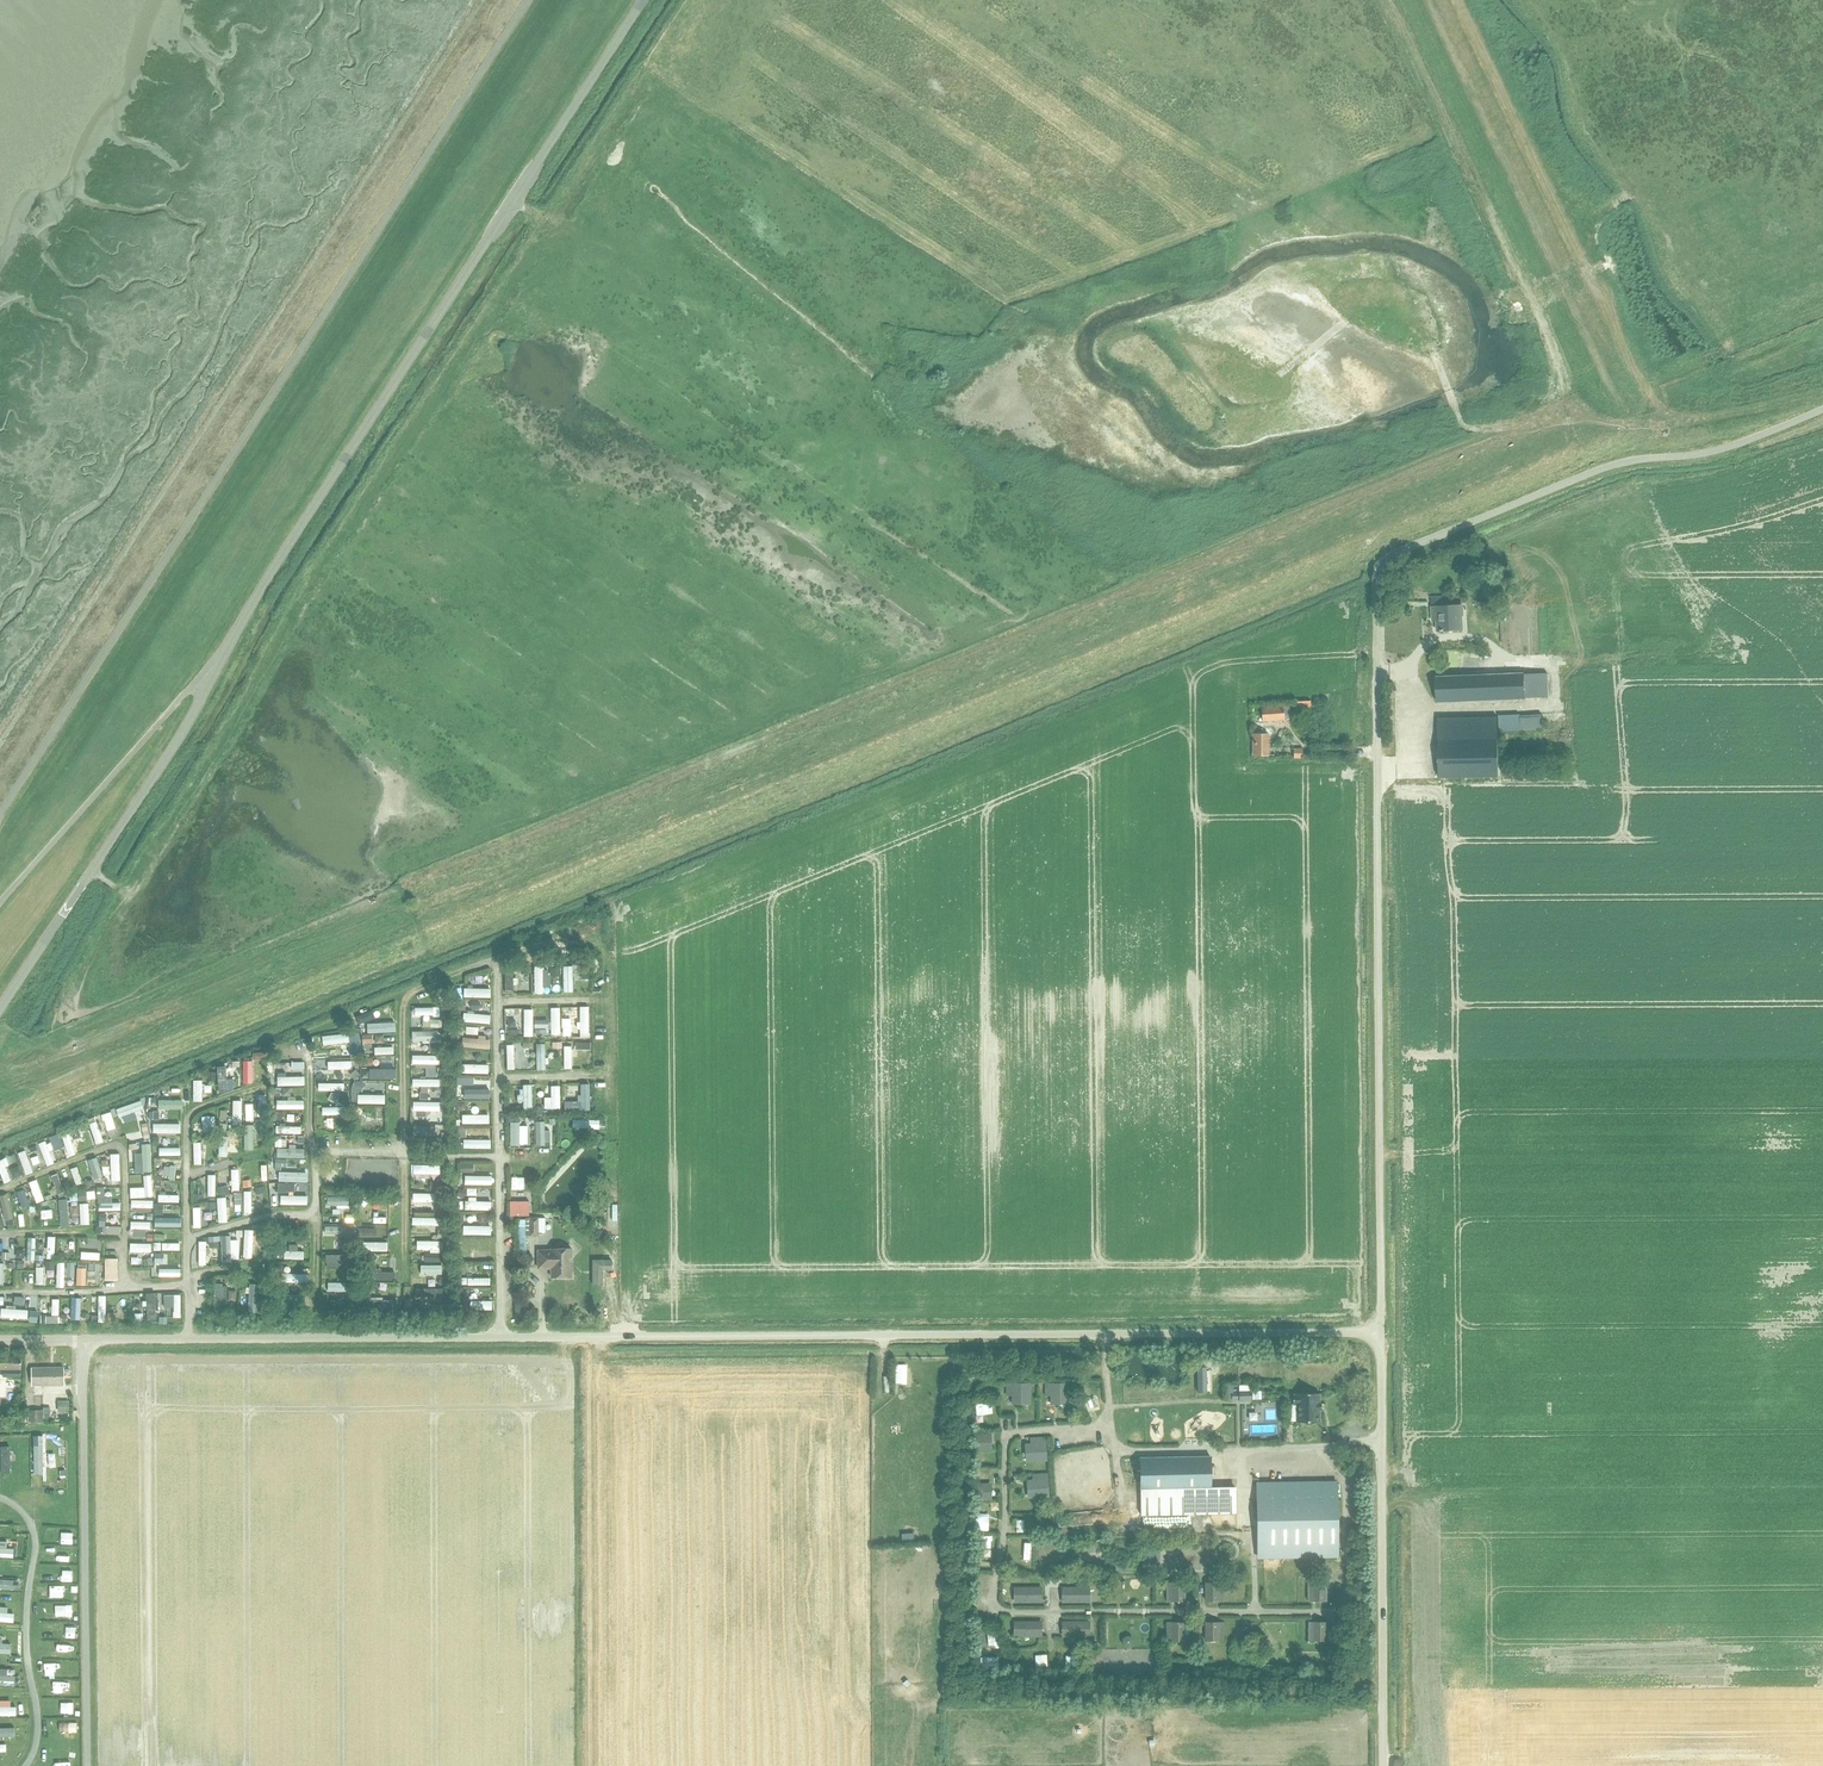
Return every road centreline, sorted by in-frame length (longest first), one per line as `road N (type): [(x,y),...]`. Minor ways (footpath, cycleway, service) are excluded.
road 1 (unclassified): [(85,1338),(1382,1331)]
road 2 (tertiary): [(0,1008),(645,0)]
road 3 (unclassified): [(1382,1331),(1381,568),(1407,548),(1623,461)]
road 4 (unclassified): [(1384,1765),(1382,1331)]
road 5 (unclassified): [(85,1338),(88,1765)]
road 6 (track): [(407,1262),(404,1010),(426,987),(488,960),(499,967)]
road 7 (track): [(131,1289),(130,1163),(122,1145),(0,1190)]
road 8 (track): [(1822,389),(1677,421),(1631,424),(1568,400)]
road 9 (unclassified): [(1822,411),(1736,444),(1623,461)]

